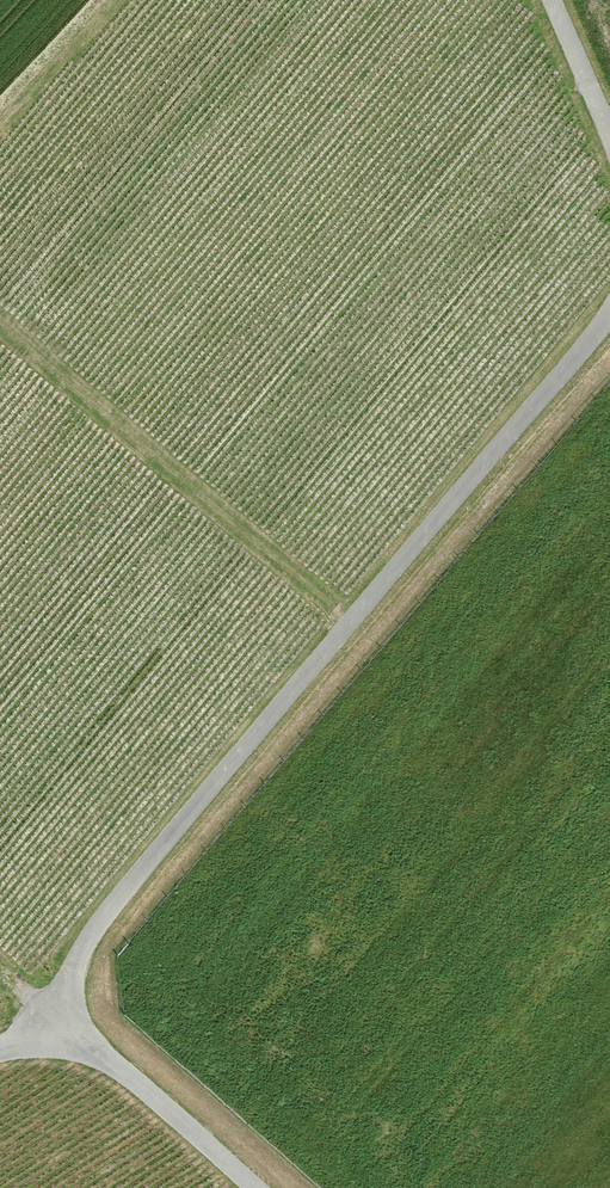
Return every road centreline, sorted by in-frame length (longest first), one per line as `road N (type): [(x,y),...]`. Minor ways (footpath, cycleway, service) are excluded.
road 1 (track): [(51,1040),(75,962),(140,868),(609,317)]
road 2 (unclassified): [(255,1187),(102,1056),(51,1040),(0,1049)]
road 3 (track): [(609,135),(552,0)]

